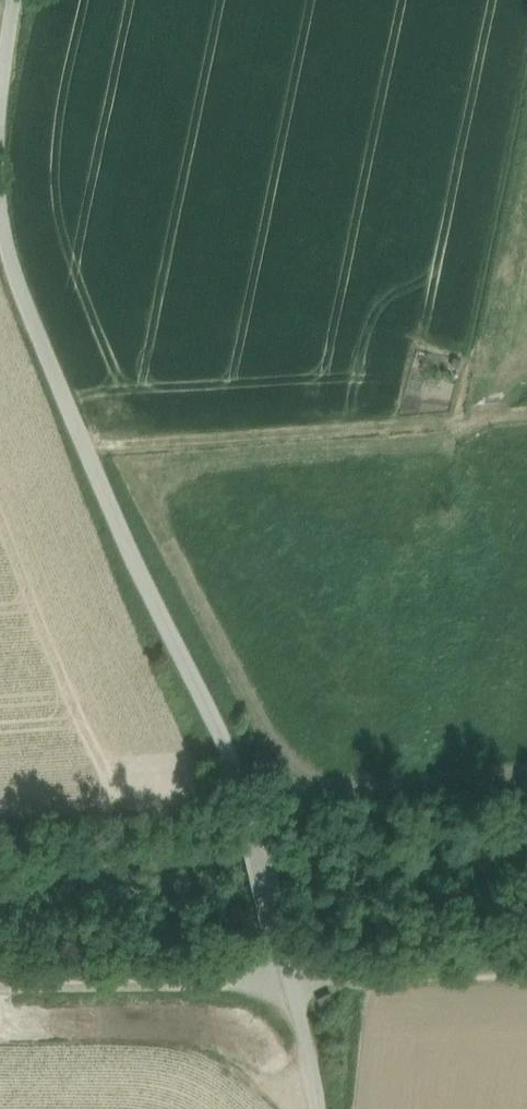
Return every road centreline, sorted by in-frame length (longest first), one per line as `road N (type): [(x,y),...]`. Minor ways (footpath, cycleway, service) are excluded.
road 1 (unclassified): [(0,220),(21,293),(114,514),(245,799),(288,985)]
road 2 (track): [(441,426),(88,453)]
road 3 (unclassified): [(0,990),(288,985)]
road 4 (track): [(288,985),(526,983)]
road 5 (unclassified): [(288,985),(319,1108)]

